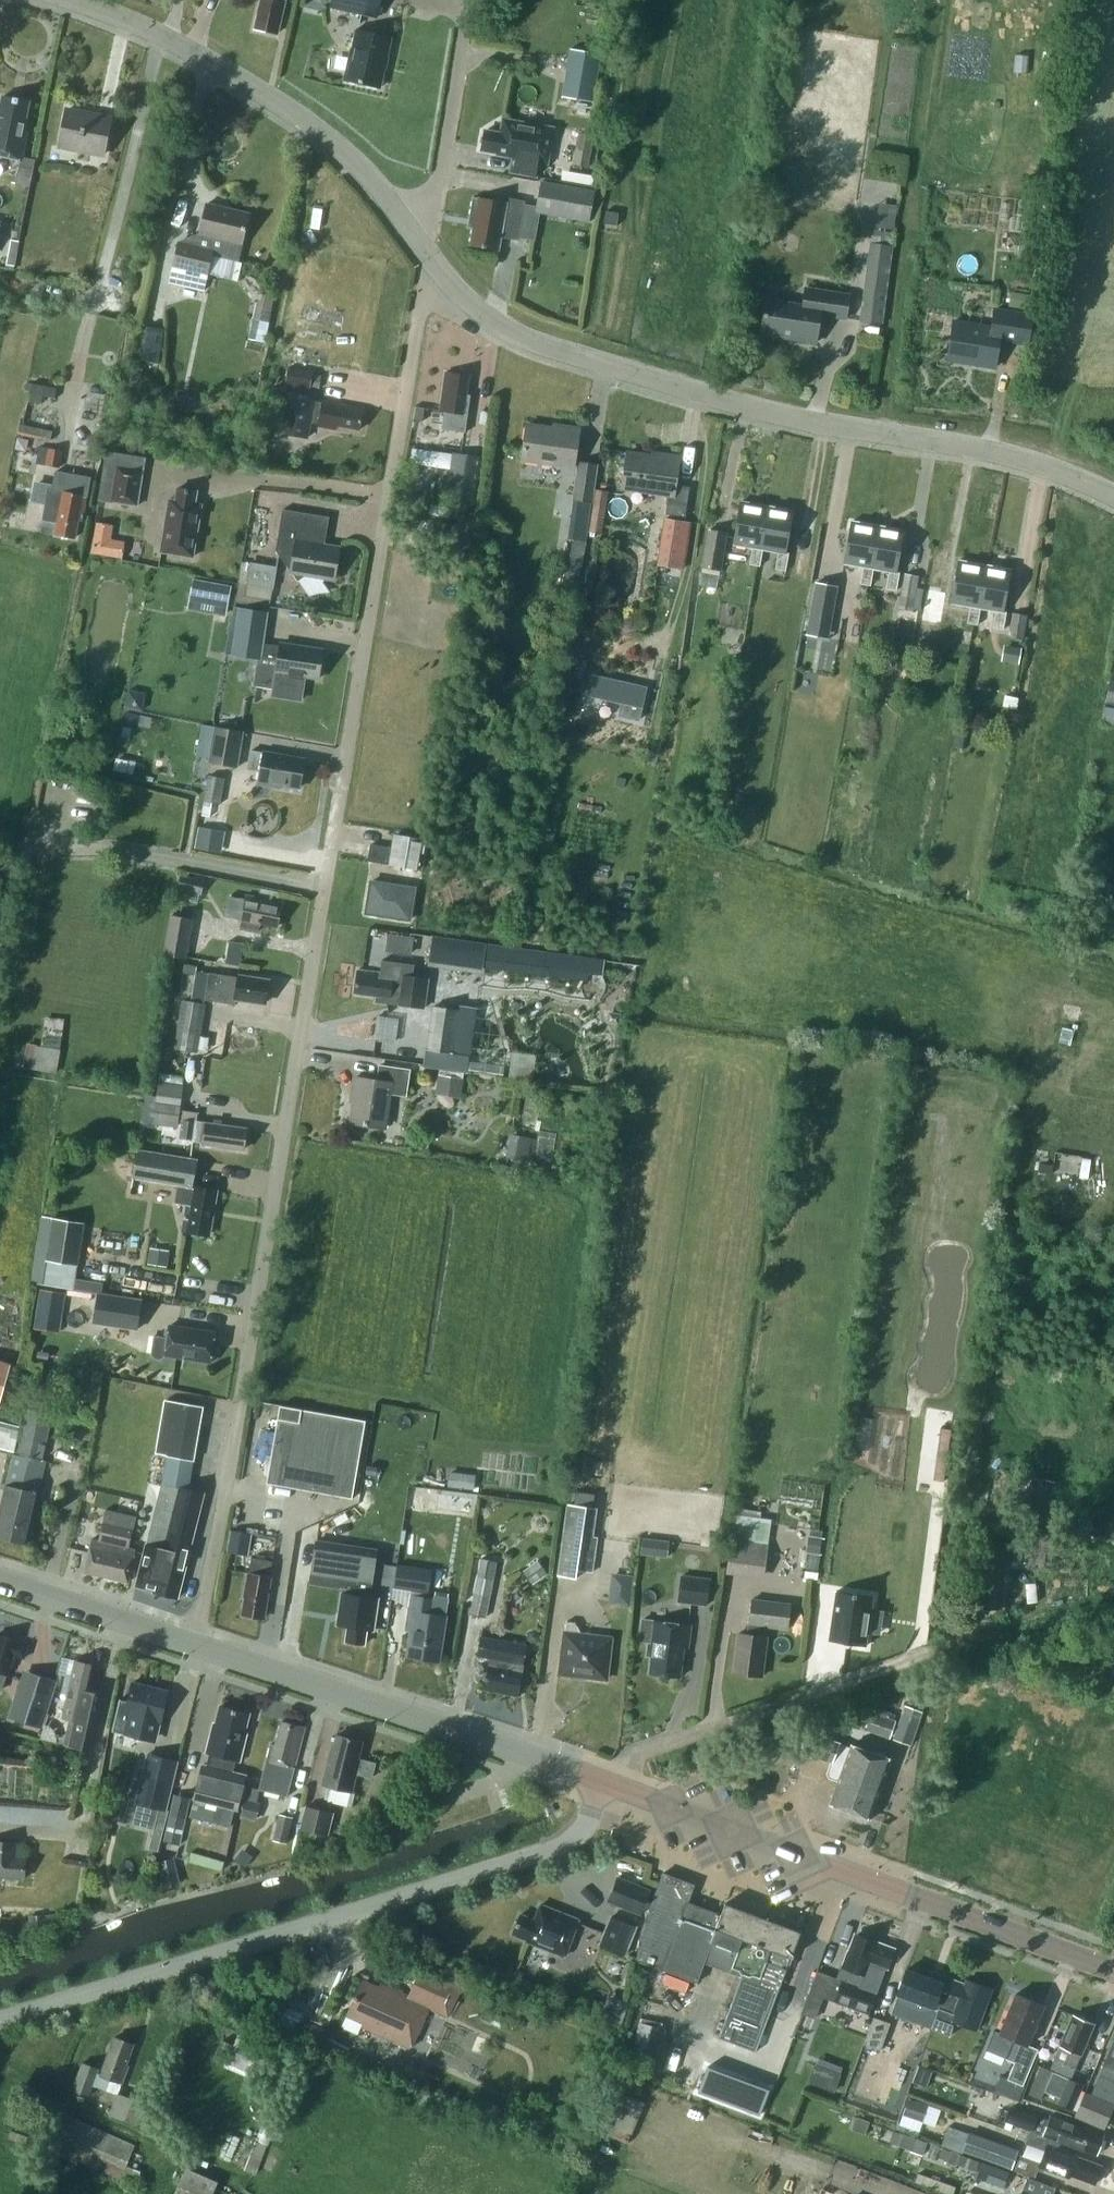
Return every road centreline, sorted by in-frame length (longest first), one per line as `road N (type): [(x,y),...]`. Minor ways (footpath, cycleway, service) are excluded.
road 1 (unclassified): [(190,1640),(233,1454),(326,886)]
road 2 (unclassified): [(1113,499),(1027,462),(773,420),(536,341),(478,307),(427,257)]
road 3 (unclassified): [(0,2018),(542,1852),(584,1827),(604,1781)]
road 4 (unclassified): [(326,886),(427,257)]
road 5 (tertiary): [(1113,1973),(604,1781)]
road 6 (unclassified): [(427,257),(343,154),(185,47),(72,0)]
road 7 (tertiary): [(604,1781),(190,1640)]
road 8 (track): [(604,1781),(642,1752),(956,1642),(969,1613)]
road 9 (unclassified): [(326,886),(63,844),(0,844)]
road 10 (tertiary): [(190,1640),(0,1578)]

